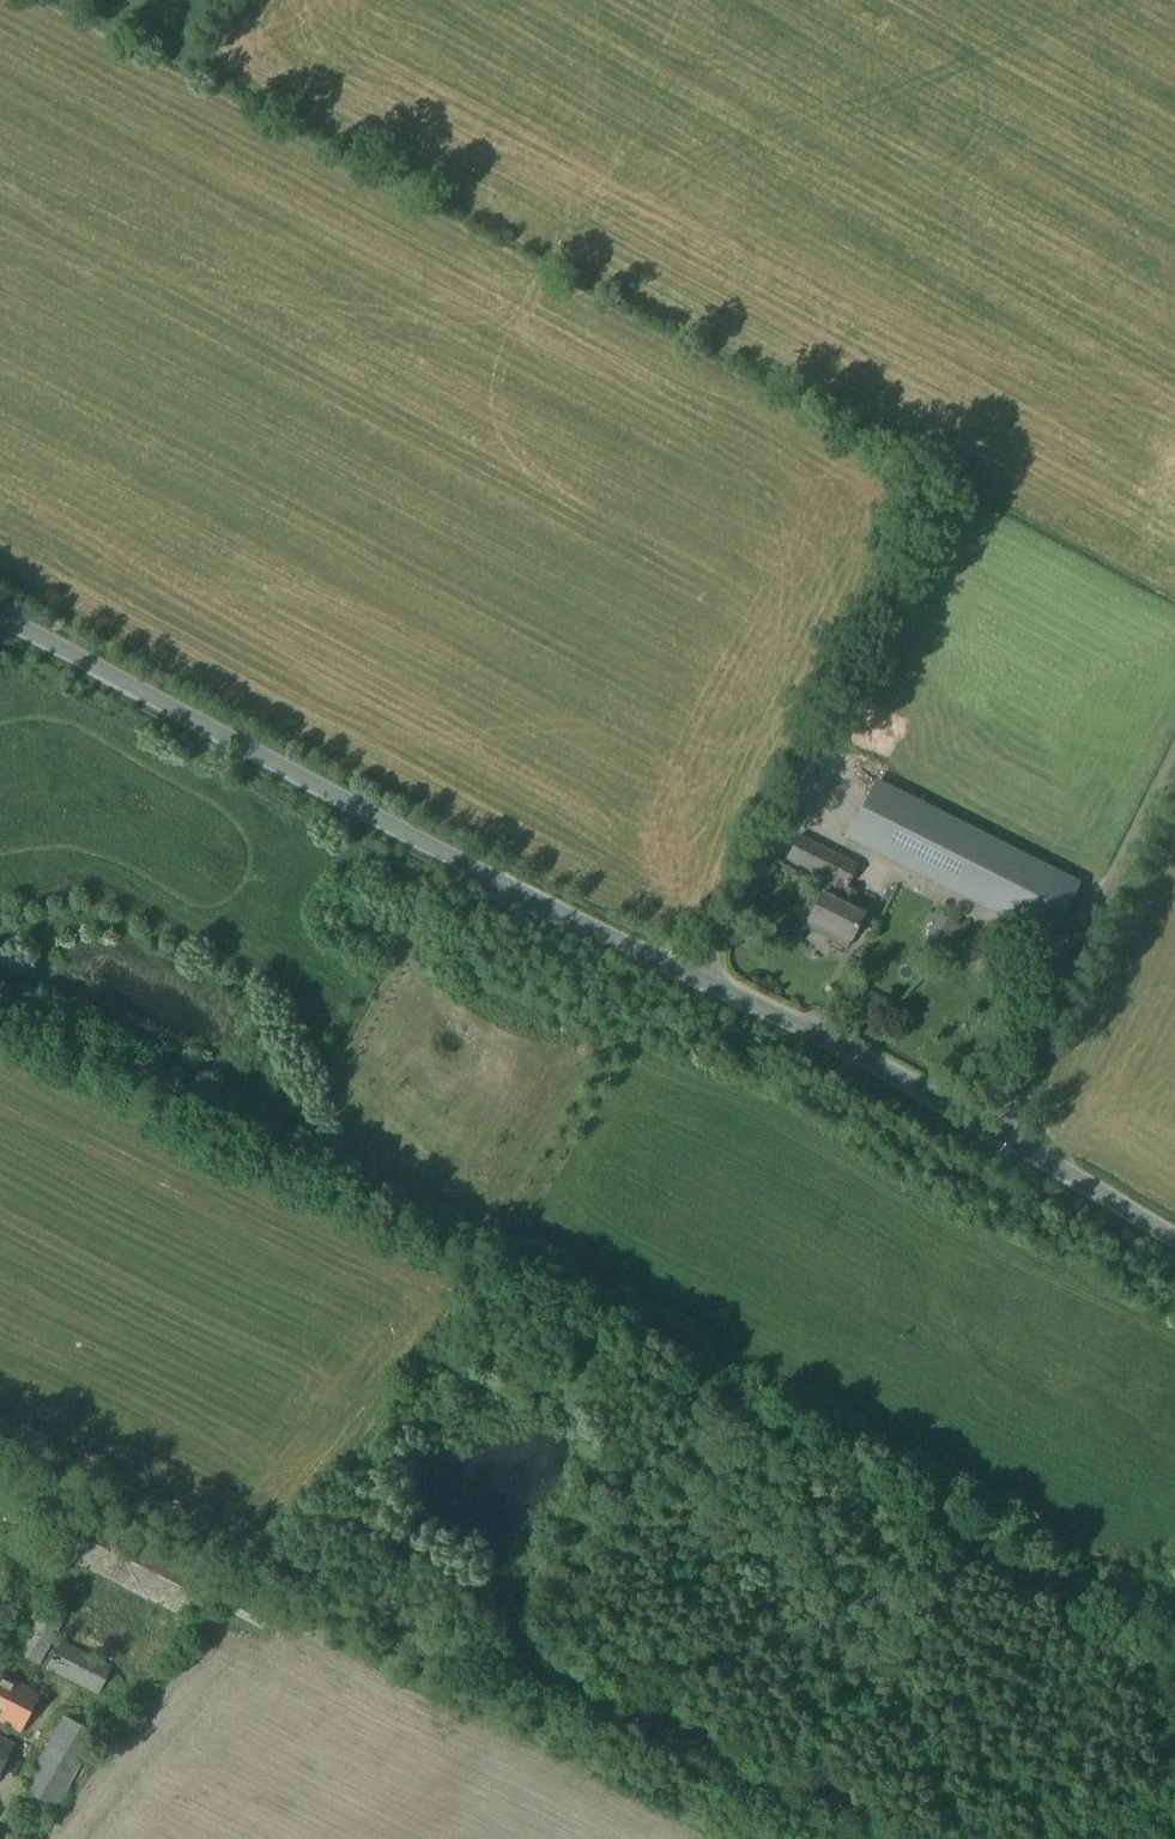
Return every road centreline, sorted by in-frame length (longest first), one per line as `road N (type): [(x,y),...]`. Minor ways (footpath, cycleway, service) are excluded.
road 1 (unclassified): [(992,1130),(440,851),(0,616)]
road 2 (unclassified): [(992,1130),(1174,756)]
road 3 (unclassified): [(1174,1238),(992,1130)]

